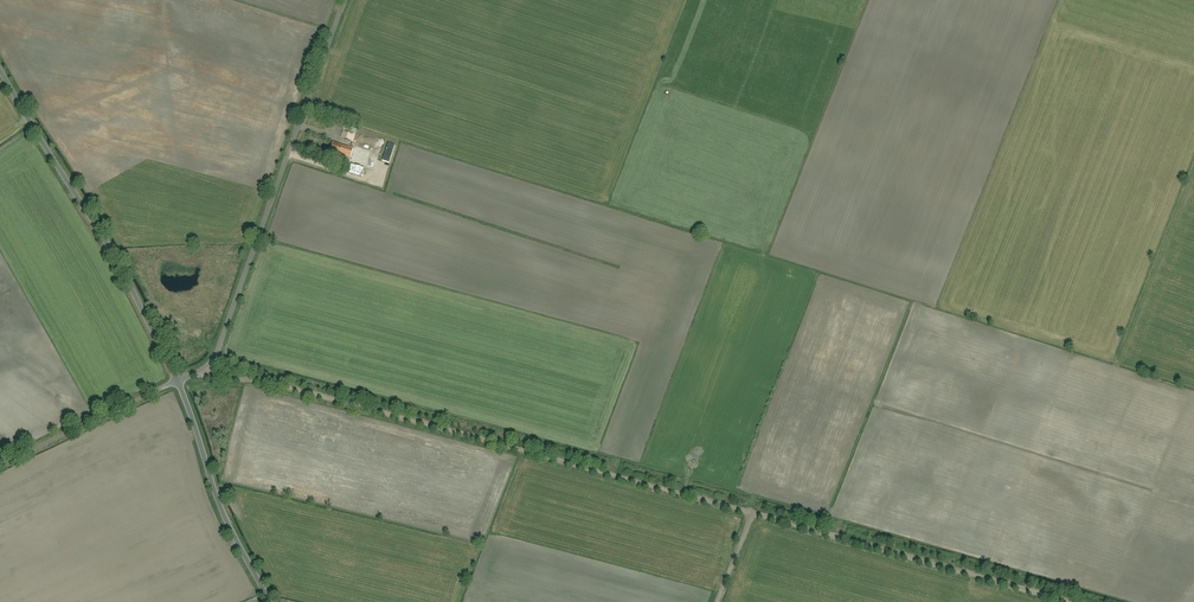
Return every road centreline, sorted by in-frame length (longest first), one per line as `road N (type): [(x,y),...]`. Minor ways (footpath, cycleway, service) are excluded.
road 1 (track): [(193,375),(262,382),(1065,601)]
road 2 (unclassified): [(178,380),(213,361),(344,0)]
road 3 (unclassified): [(178,380),(114,254),(0,69)]
road 4 (unclassified): [(269,601),(219,504),(178,380)]
road 5 (unclassified): [(0,466),(178,380)]

